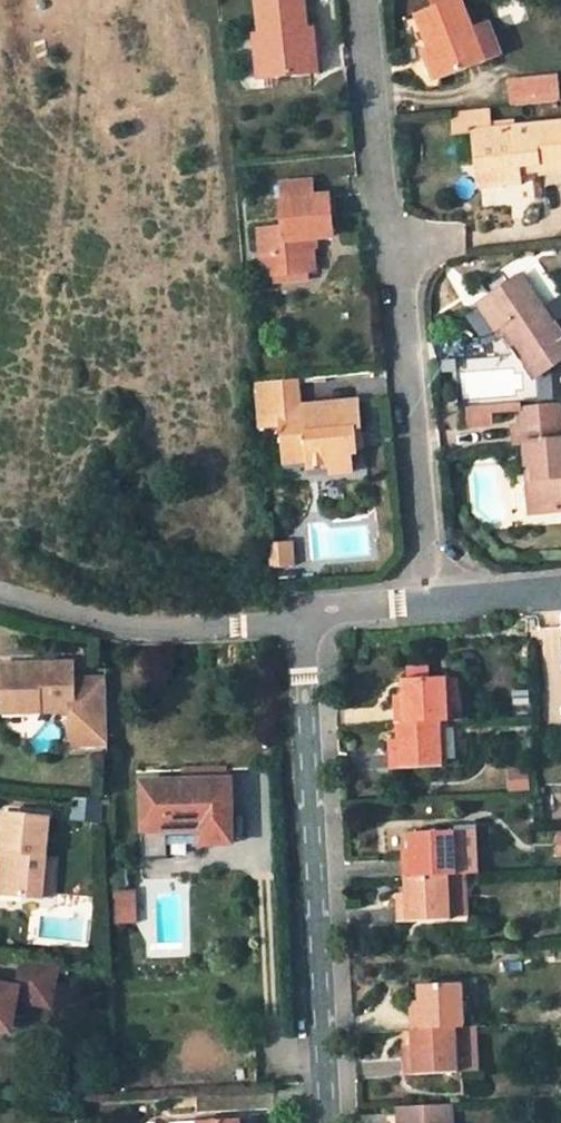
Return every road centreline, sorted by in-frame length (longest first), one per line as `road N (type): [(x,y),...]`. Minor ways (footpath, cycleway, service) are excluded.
road 1 (residential): [(359,0),(429,602)]
road 2 (residential): [(302,624),(327,1122)]
road 3 (unclassified): [(302,624),(131,632),(0,594)]
road 4 (unclassified): [(560,591),(429,602)]
road 5 (unclassified): [(429,602),(326,610),(302,624)]

